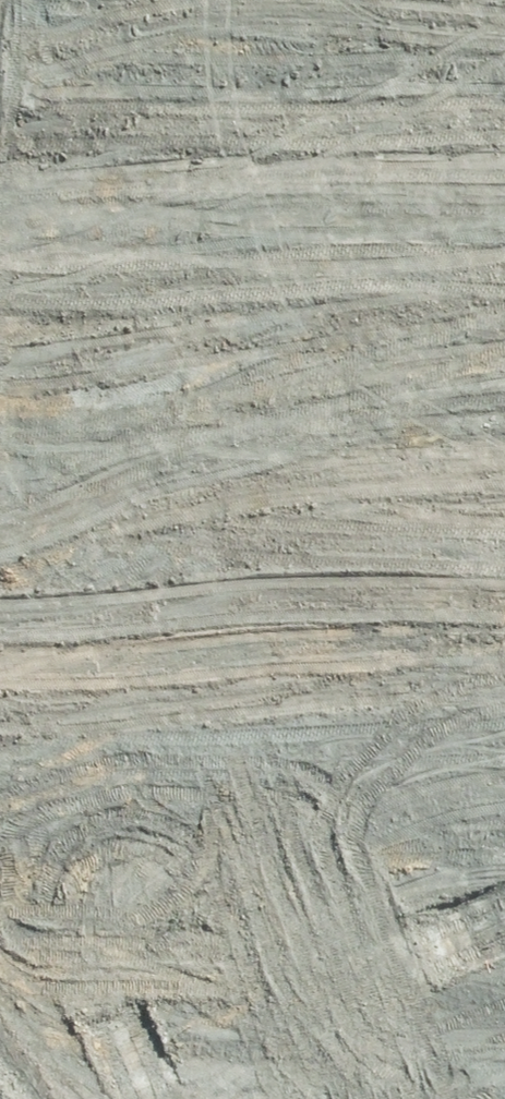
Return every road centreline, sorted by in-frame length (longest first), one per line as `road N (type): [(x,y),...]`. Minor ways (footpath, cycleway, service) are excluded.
road 1 (unknown): [(250,0),(170,821),(114,1098)]
road 2 (unknown): [(121,1091),(504,1071)]
road 3 (unknown): [(247,29),(458,37),(504,29)]

